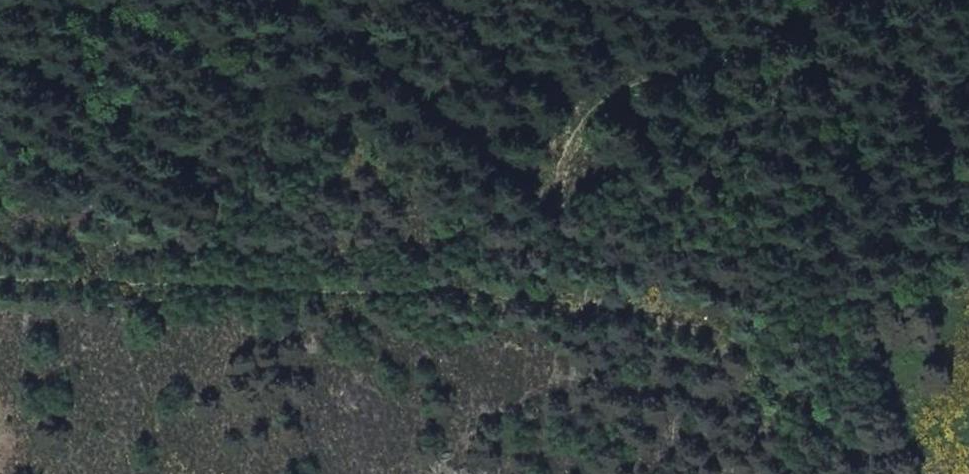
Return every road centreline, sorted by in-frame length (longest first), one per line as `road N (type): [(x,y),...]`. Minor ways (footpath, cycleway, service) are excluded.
road 1 (track): [(557,229),(576,143),(621,97),(858,12),(869,0)]

